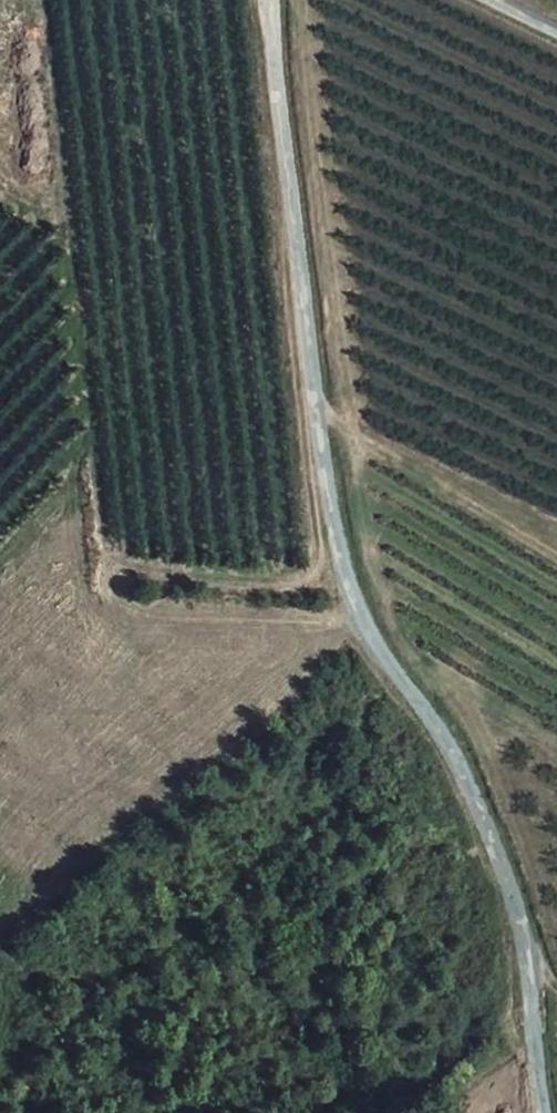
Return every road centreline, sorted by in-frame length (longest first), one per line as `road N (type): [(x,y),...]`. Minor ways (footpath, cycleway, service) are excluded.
road 1 (unclassified): [(273,0),(274,69),(333,548),(370,638),(467,781),(505,872),(525,949),(545,1112)]

